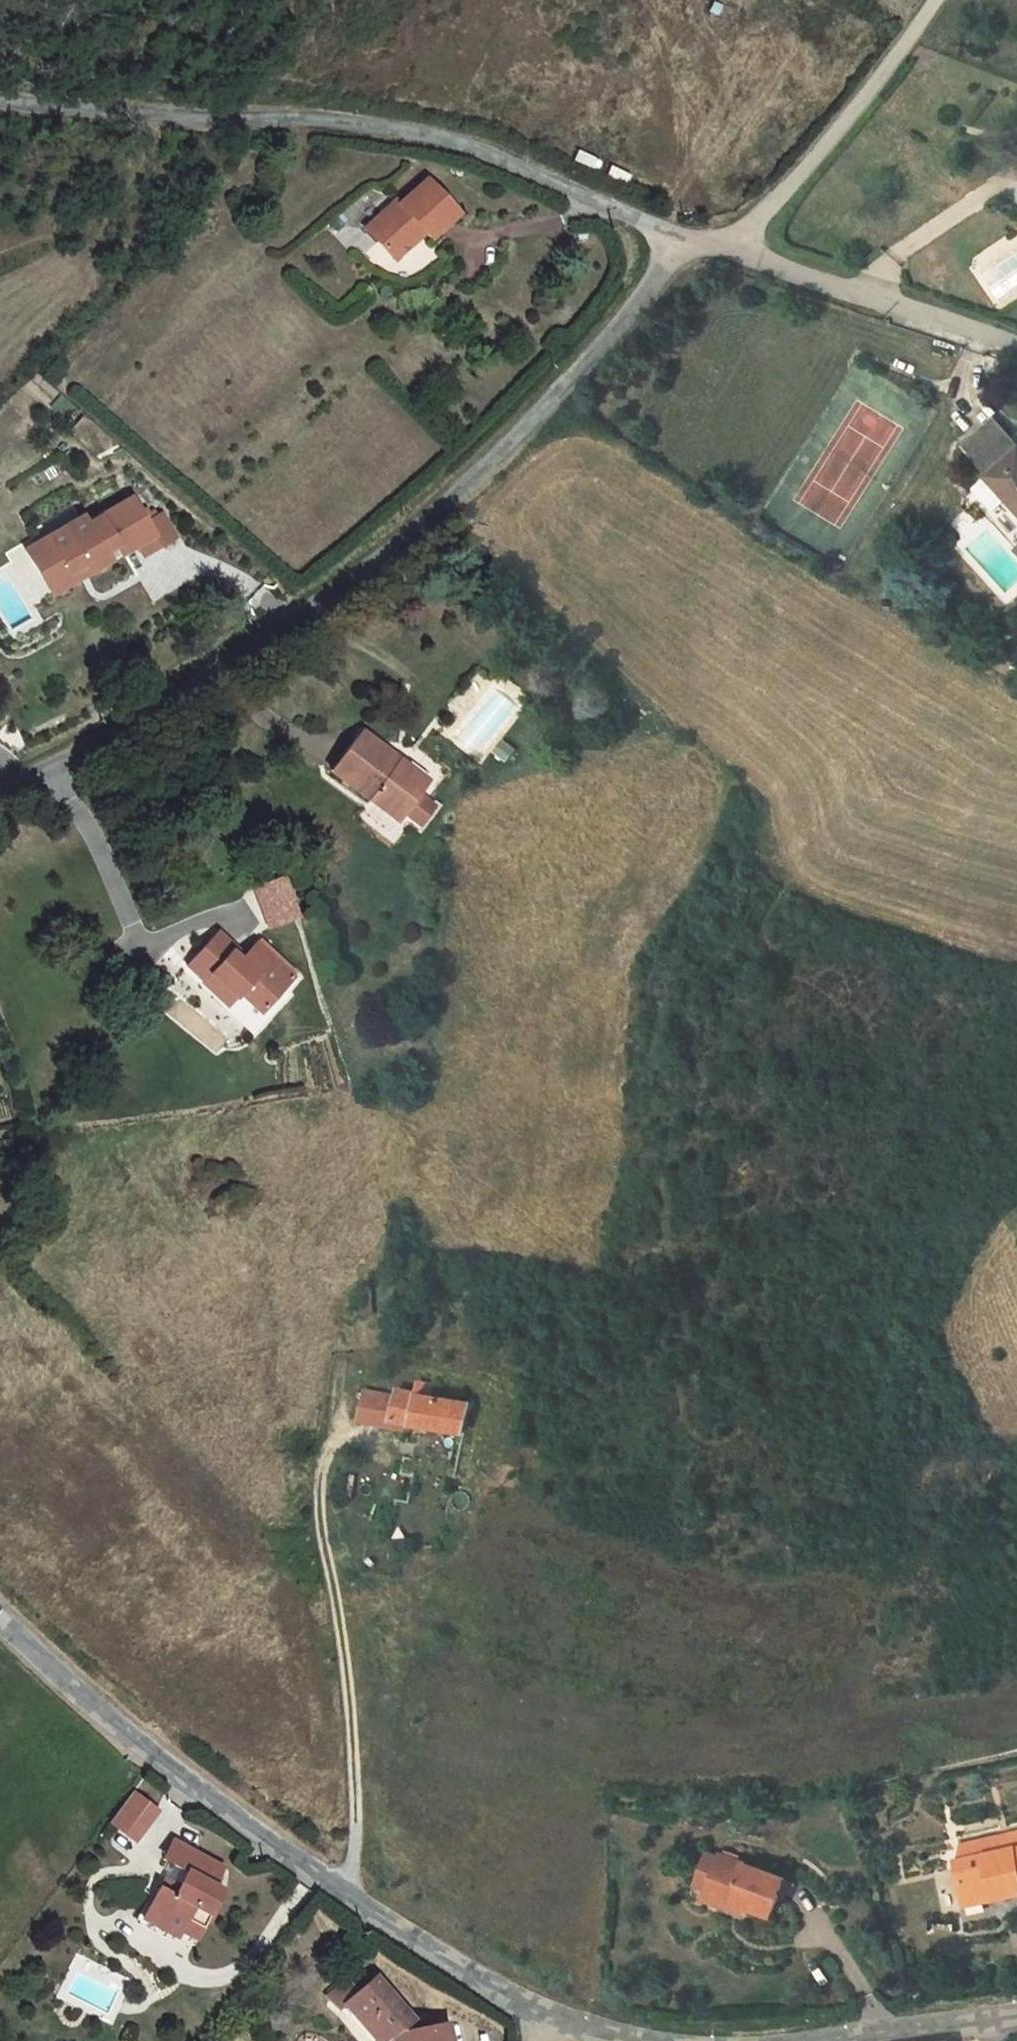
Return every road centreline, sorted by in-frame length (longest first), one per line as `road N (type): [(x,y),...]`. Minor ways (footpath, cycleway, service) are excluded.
road 1 (unclassified): [(0,783),(145,718),(313,609),(488,465),(683,246)]
road 2 (unclassified): [(683,246),(487,150),(428,134),(0,90)]
road 3 (unclassified): [(0,1608),(130,1732),(347,1891),(538,2013)]
road 4 (residential): [(730,246),(868,93),(936,0)]
road 5 (unclassified): [(1016,343),(730,246)]
road 6 (unclassified): [(757,2040),(1016,2009)]
road 7 (unclassified): [(538,2013),(676,2040)]

